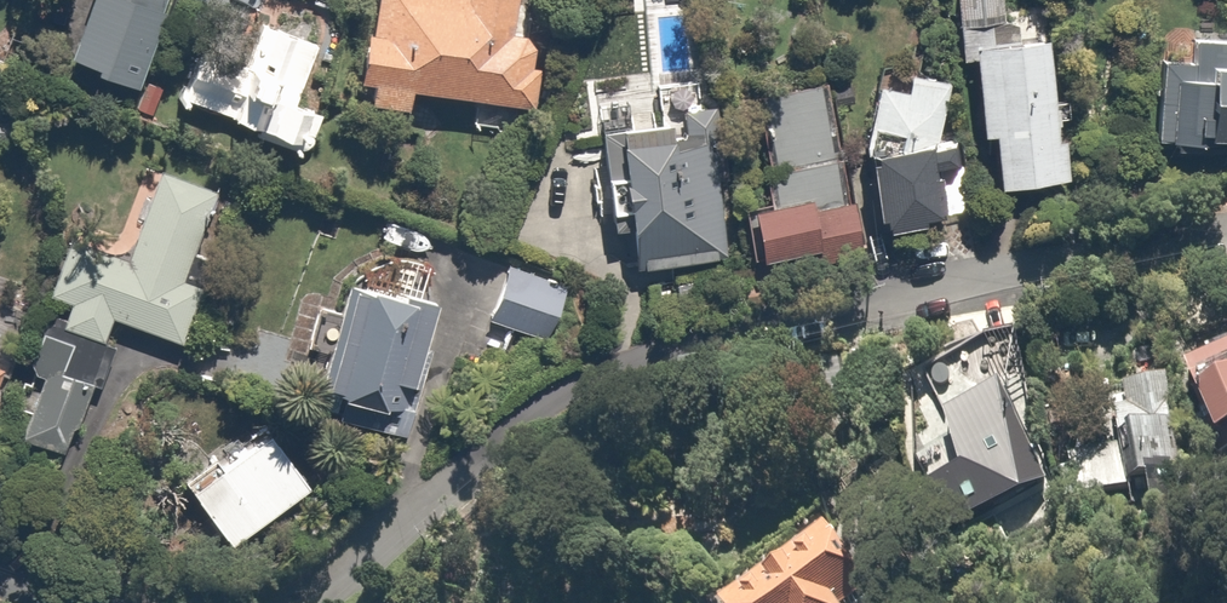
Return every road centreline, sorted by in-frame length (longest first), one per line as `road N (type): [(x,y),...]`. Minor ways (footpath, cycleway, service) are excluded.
road 1 (residential): [(309,602),(481,452),(630,368),(691,345),(1226,237)]

